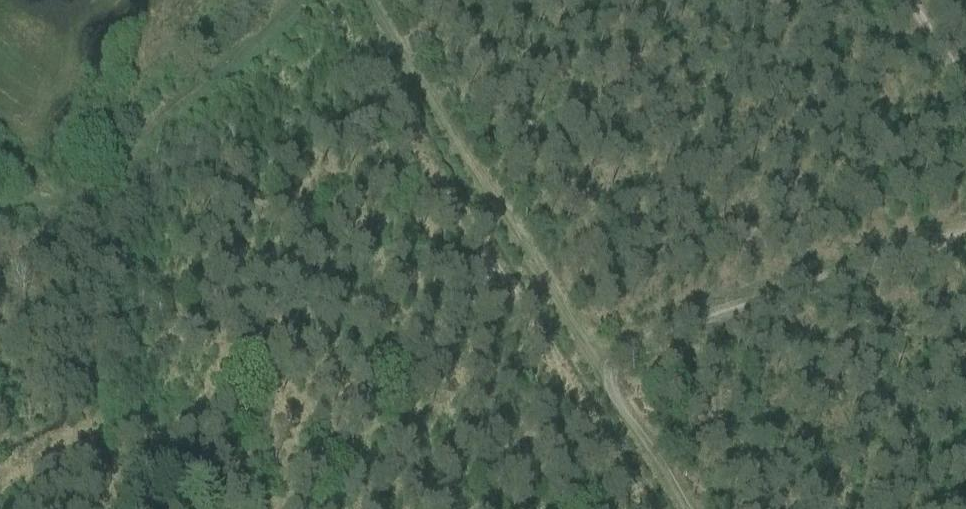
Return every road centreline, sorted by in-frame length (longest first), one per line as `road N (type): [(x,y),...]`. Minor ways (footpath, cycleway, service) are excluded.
road 1 (track): [(359,0),(587,370)]
road 2 (track): [(0,211),(75,205),(308,0)]
road 3 (track): [(587,370),(674,508)]
road 4 (track): [(965,104),(901,0)]

